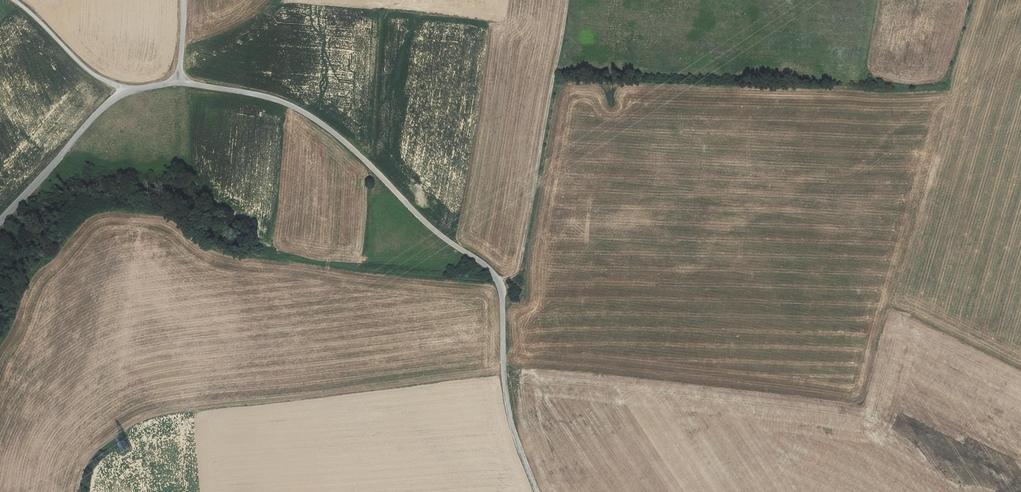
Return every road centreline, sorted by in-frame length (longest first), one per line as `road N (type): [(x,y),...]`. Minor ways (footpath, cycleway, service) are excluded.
road 1 (unclassified): [(179,82),(263,96),(304,112),(491,271),(502,294),(508,405),(538,491)]
road 2 (track): [(565,0),(521,251),(510,276),(497,280)]
road 3 (unclassified): [(0,221),(128,91)]
road 4 (unclassified): [(128,91),(91,72),(14,0)]

